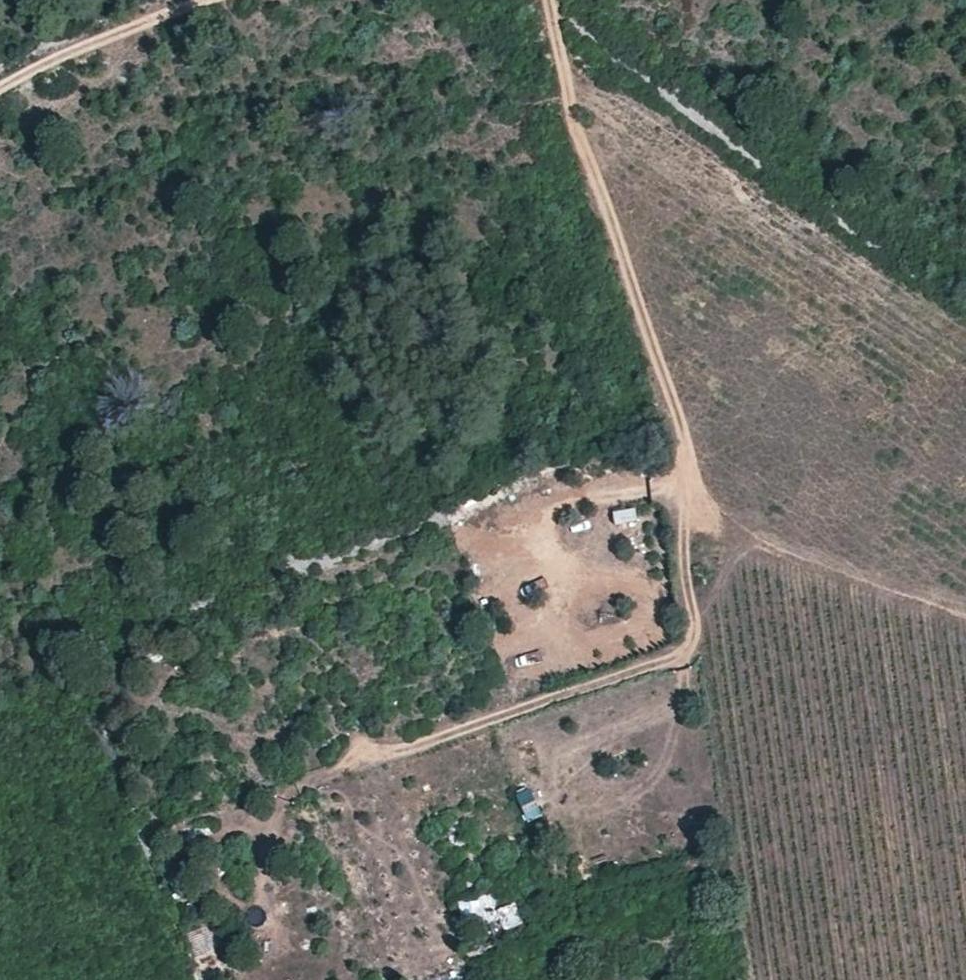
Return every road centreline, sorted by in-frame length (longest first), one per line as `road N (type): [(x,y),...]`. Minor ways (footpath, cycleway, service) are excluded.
road 1 (track): [(553,0),(597,178),(698,499),(965,627)]
road 2 (track): [(698,499),(689,549),(702,644),(330,776)]
road 3 (track): [(0,85),(202,0)]

